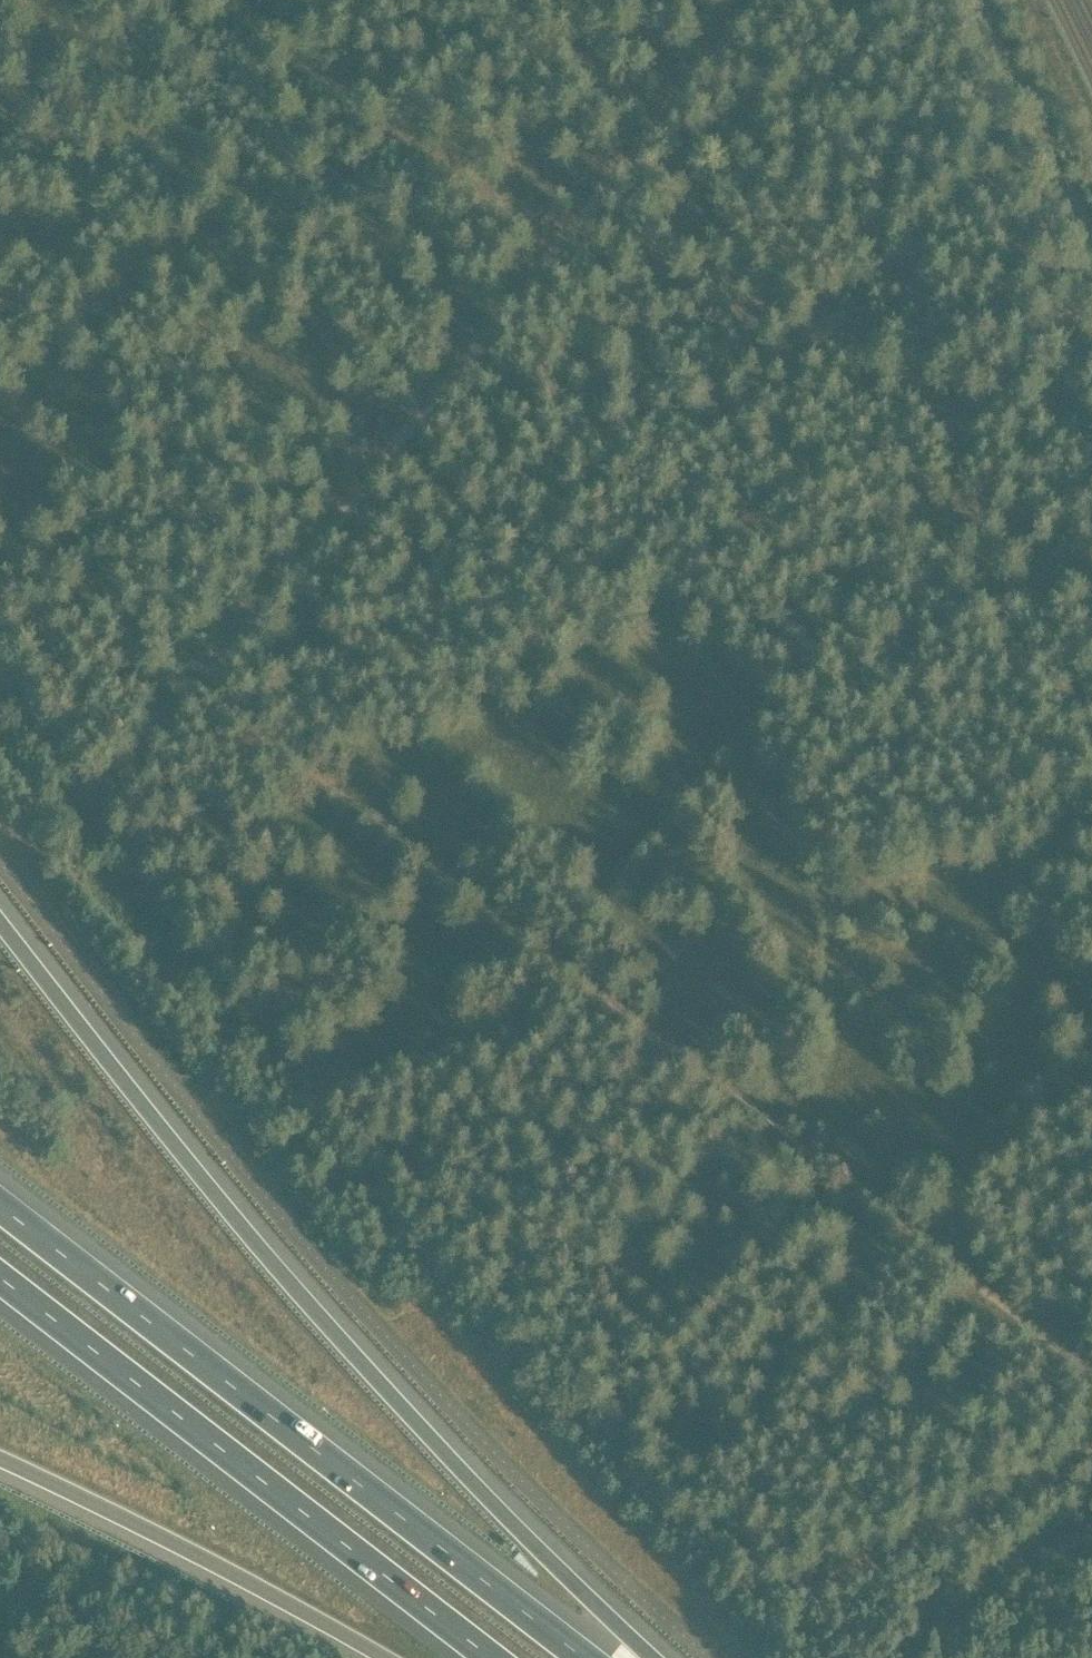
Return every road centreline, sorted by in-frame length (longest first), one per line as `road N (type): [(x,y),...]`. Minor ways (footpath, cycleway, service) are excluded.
road 1 (motorway): [(648,1657),(315,1312),(0,924)]
road 2 (track): [(0,528),(195,682),(545,244)]
road 3 (motorway): [(579,1657),(0,1210)]
road 4 (motorway): [(0,1279),(490,1657)]
road 5 (motorway): [(0,1459),(381,1657)]
road 6 (track): [(545,244),(751,0)]

